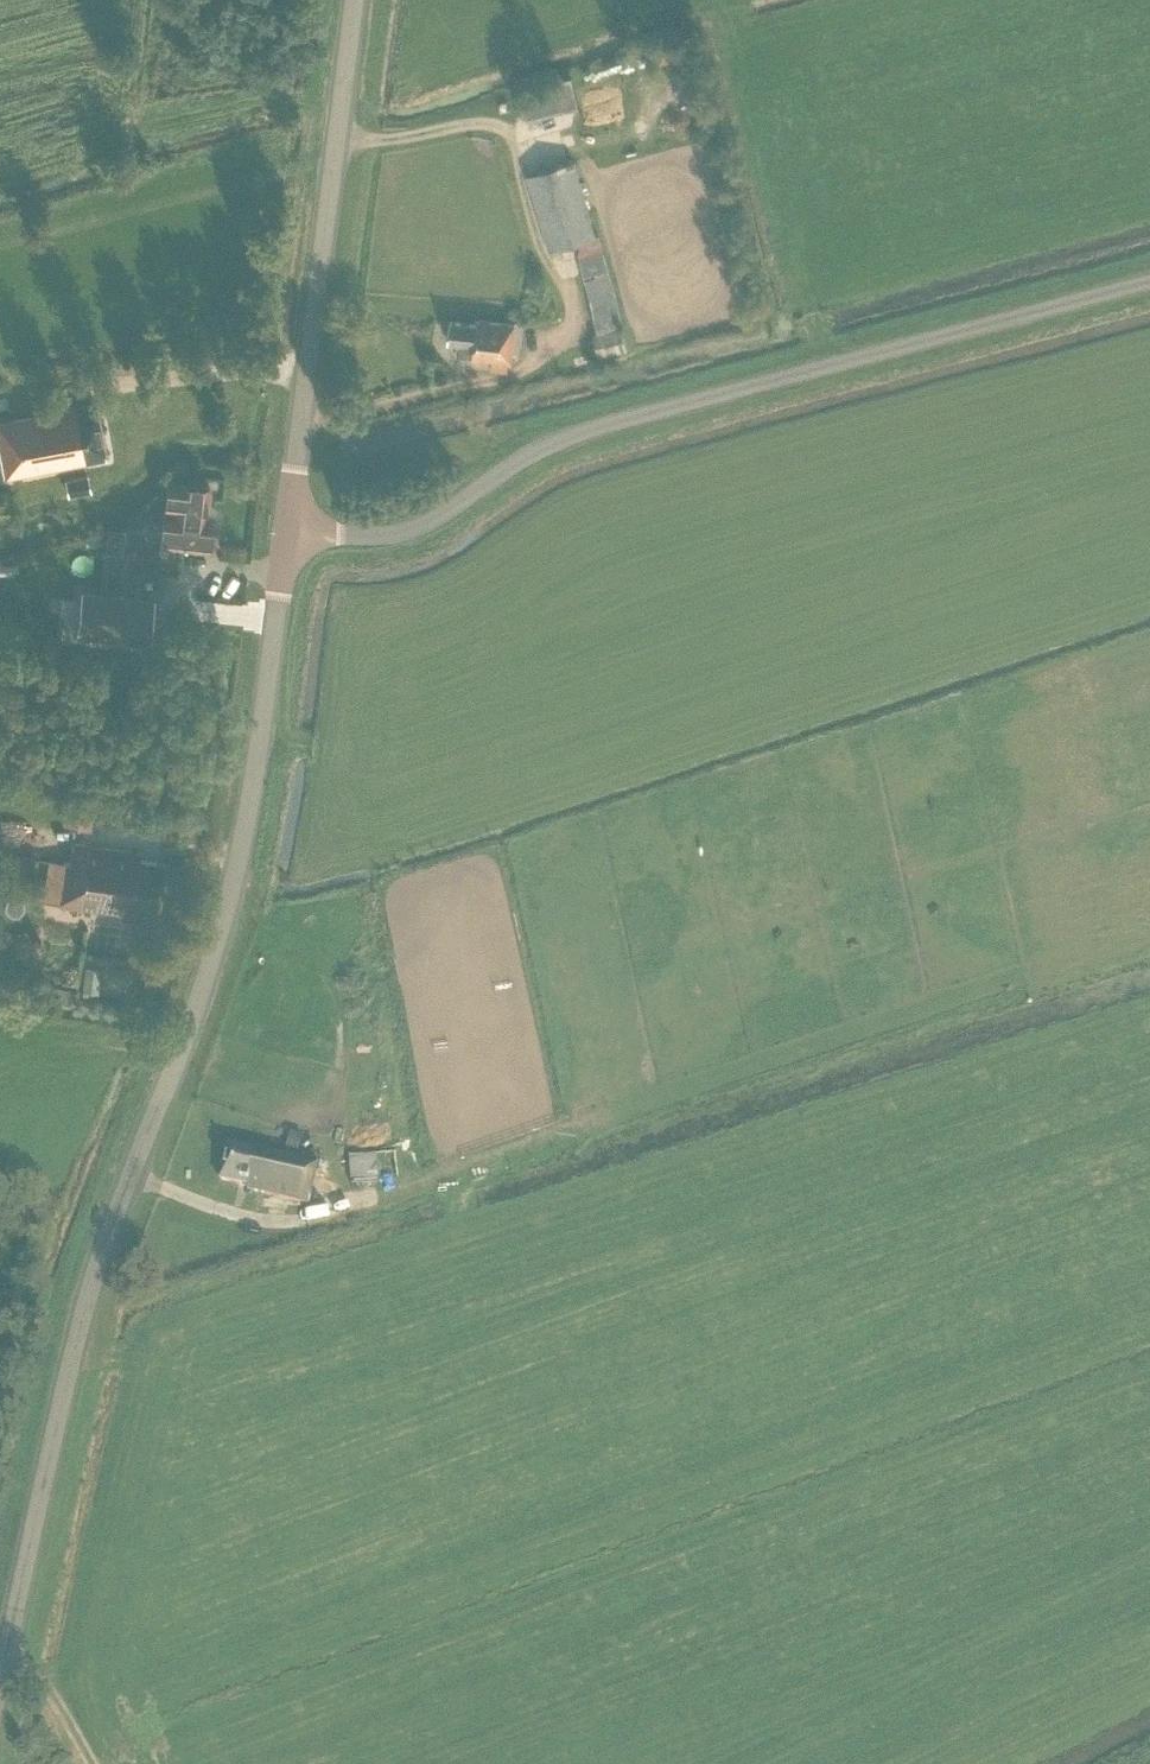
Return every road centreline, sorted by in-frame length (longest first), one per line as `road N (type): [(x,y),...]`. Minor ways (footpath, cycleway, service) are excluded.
road 1 (tertiary): [(0,1711),(89,1297),(185,1042),(239,866),(290,535)]
road 2 (unclassified): [(290,535),(400,532),(559,439),(1149,280)]
road 3 (tertiary): [(290,535),(360,0)]

